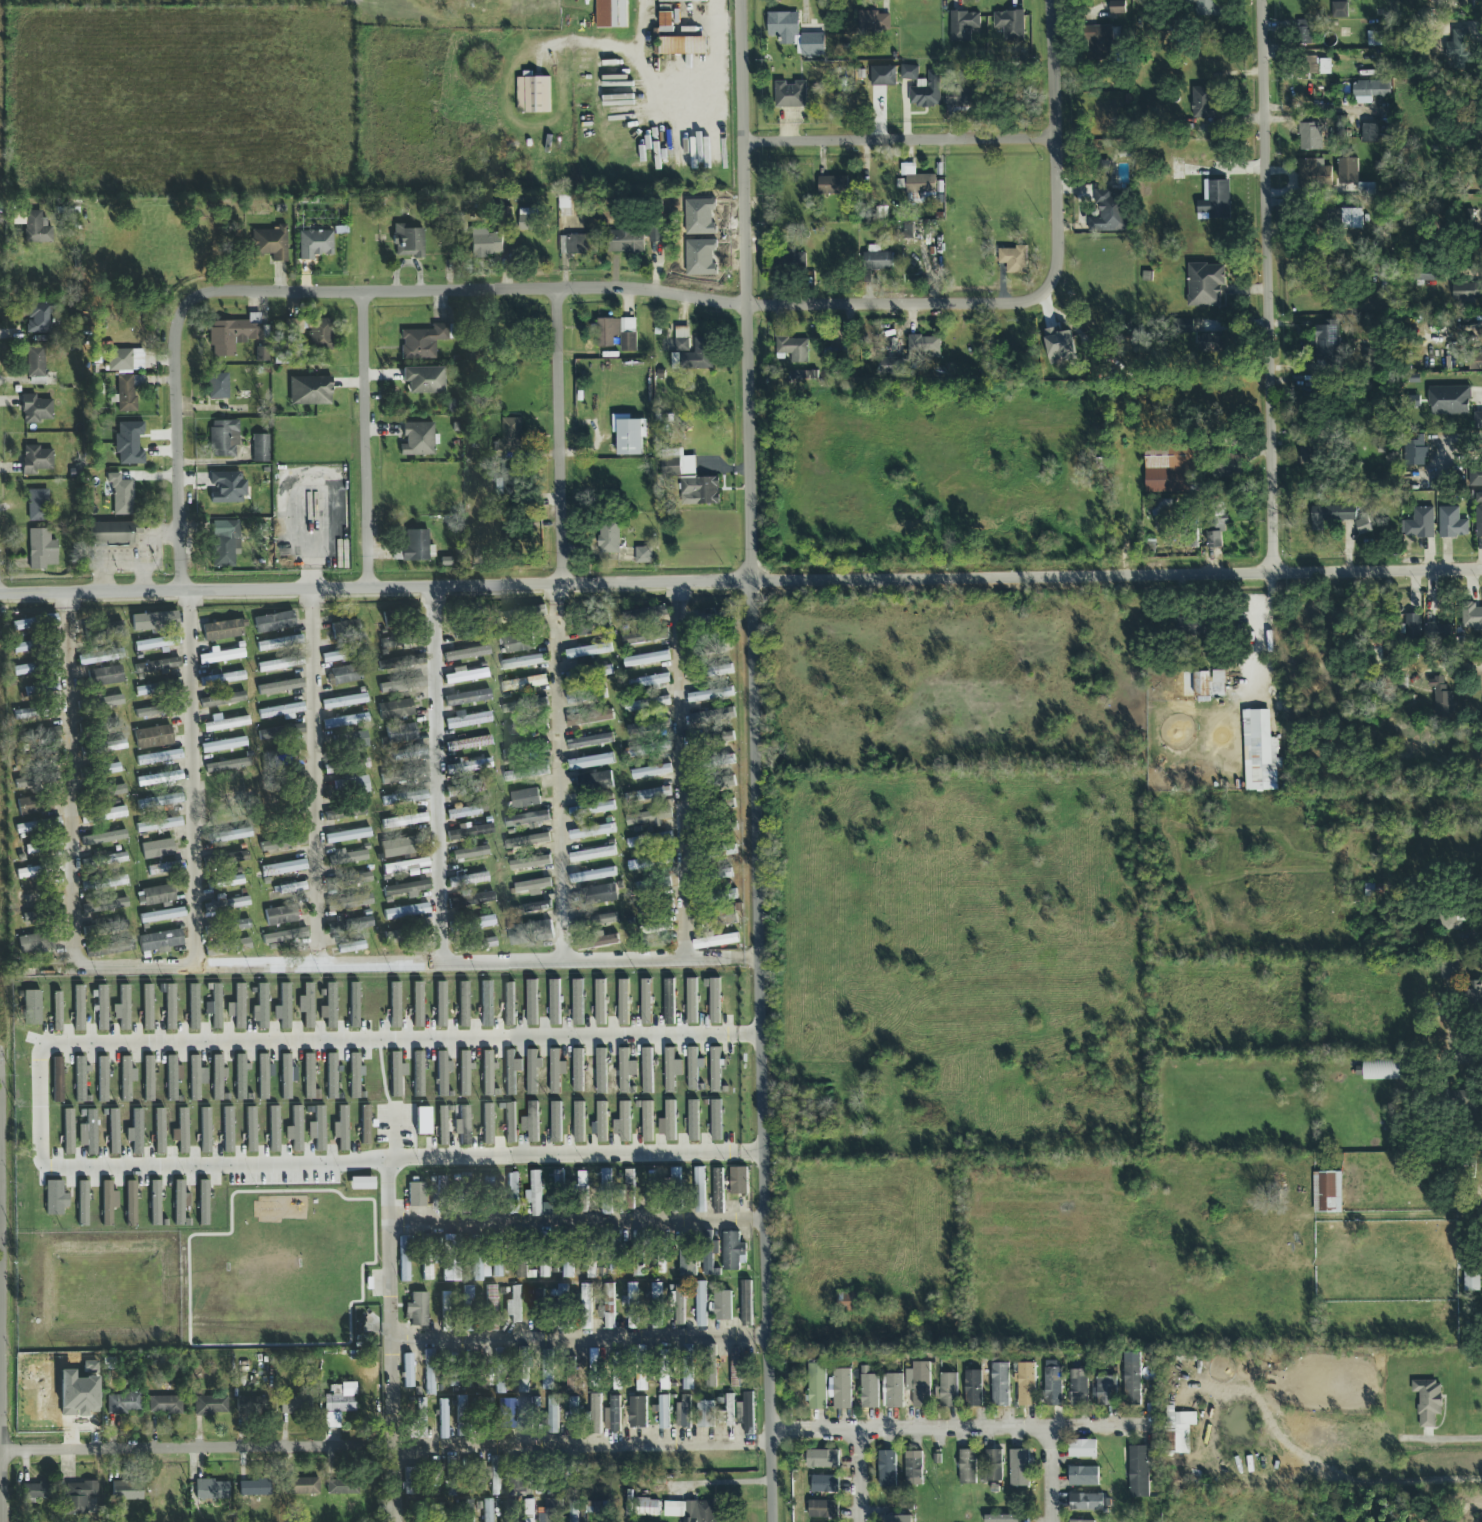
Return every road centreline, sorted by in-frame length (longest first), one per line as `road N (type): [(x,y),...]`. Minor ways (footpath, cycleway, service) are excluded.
road 1 (residential): [(743,0),(773,1521)]
road 2 (tertiary): [(0,595),(1481,569)]
road 3 (residential): [(176,373),(178,320),(188,304),(219,291),(632,288),(748,305),(1019,305),(1053,283)]
road 4 (residential): [(1263,0),(1274,575)]
road 5 (residential): [(1,1073),(4,1521)]
road 6 (residential): [(396,1448),(757,1442),(772,1432)]
road 7 (residential): [(388,1226),(767,1219)]
road 8 (residential): [(770,1336),(392,1342)]
road 9 (residential): [(3,1452),(368,1448)]
road 10 (residential): [(772,1432),(1116,1427)]
road 11 (residential): [(746,143),(1056,139)]
road 12 (residential): [(365,290),(371,589)]
road 13 (residential): [(559,290),(561,585)]
road 14 (residential): [(1053,0),(1053,283)]
road 15 (residential): [(396,1448),(388,1169)]
road 16 (residential): [(176,373),(182,591)]

